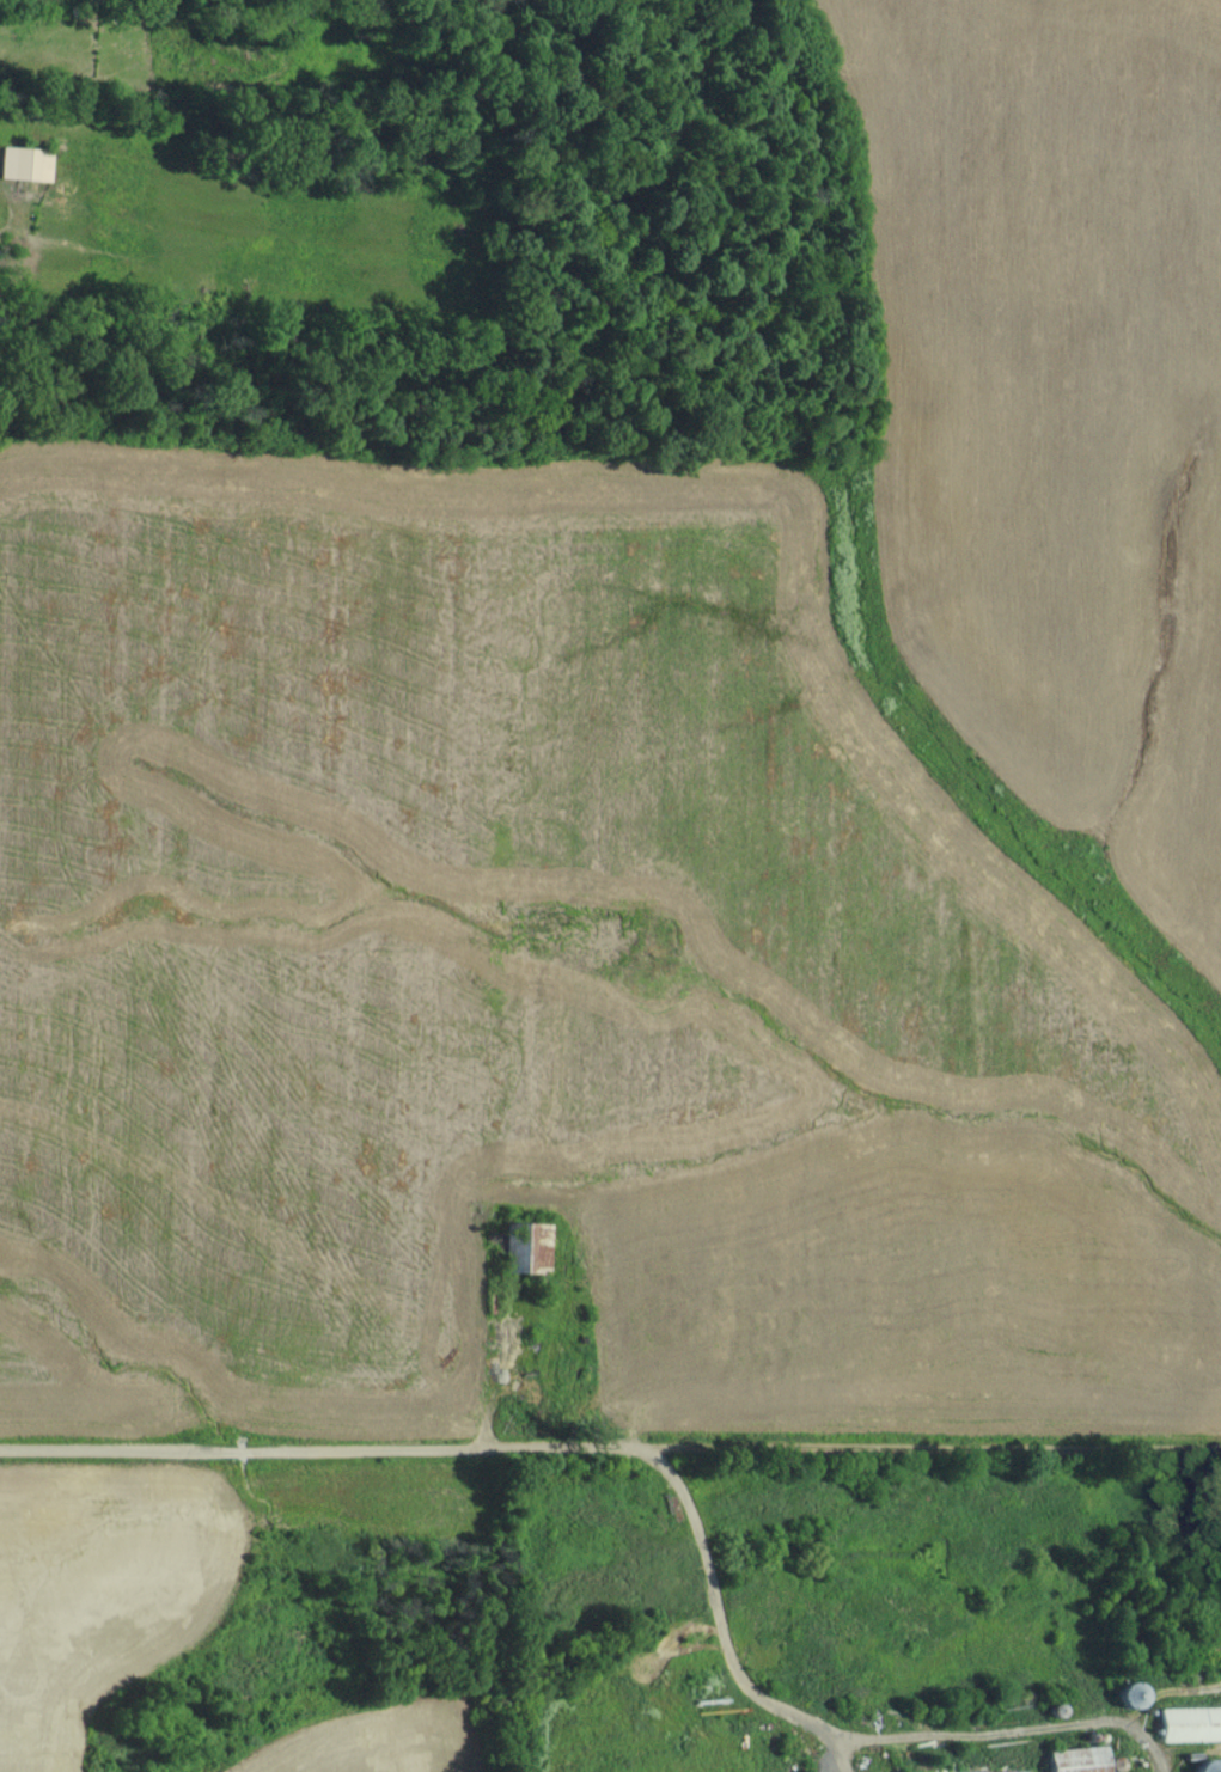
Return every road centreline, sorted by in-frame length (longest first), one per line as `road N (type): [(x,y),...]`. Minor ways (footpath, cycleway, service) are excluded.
road 1 (residential): [(0,1448),(1220,1443)]

